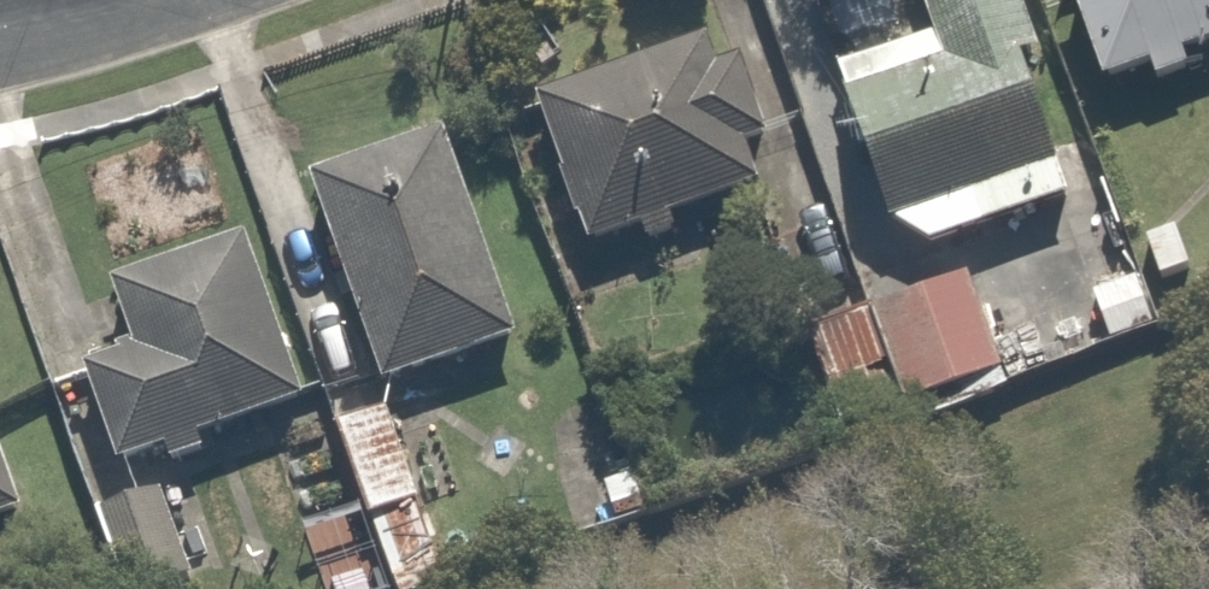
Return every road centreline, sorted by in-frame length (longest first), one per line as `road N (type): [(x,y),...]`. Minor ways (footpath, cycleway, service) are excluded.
road 1 (residential): [(0,28),(118,0)]

